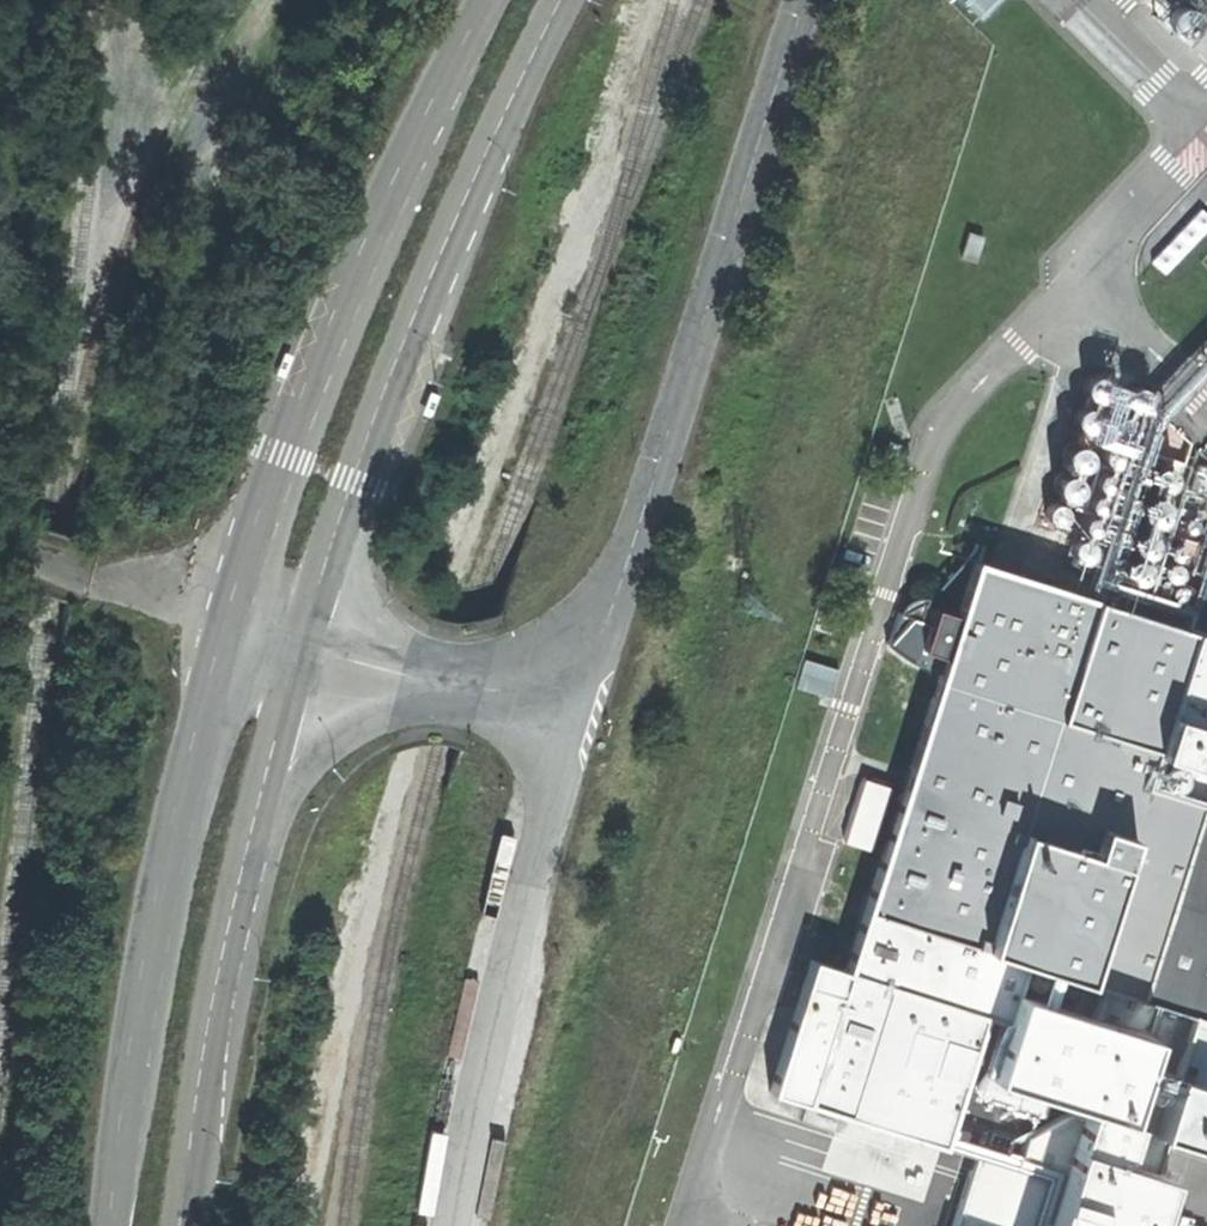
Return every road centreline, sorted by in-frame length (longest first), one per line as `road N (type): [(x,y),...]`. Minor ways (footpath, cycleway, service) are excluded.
road 1 (unclassified): [(559,678),(596,640),(616,595),(804,0)]
road 2 (secondary): [(489,0),(420,123),(321,340),(227,624)]
road 3 (secondary): [(227,624),(158,896),(111,1225)]
road 4 (unclassified): [(452,1225),(546,789),(559,678)]
road 5 (secondary): [(344,508),(409,324),(559,0)]
road 6 (secondary): [(182,1225),(216,993),(252,833)]
road 7 (unclassified): [(252,833),(312,754),(365,713),(429,682)]
road 8 (unclassified): [(227,624),(23,557)]
road 9 (unclassified): [(429,682),(369,615),(351,568),(344,508)]
road 10 (secondary): [(252,833),(298,647)]
road 11 (secondary): [(298,647),(344,508)]
road 12 (unclassified): [(429,682),(298,647)]
road 13 (unclassified): [(559,678),(523,689),(429,682)]

